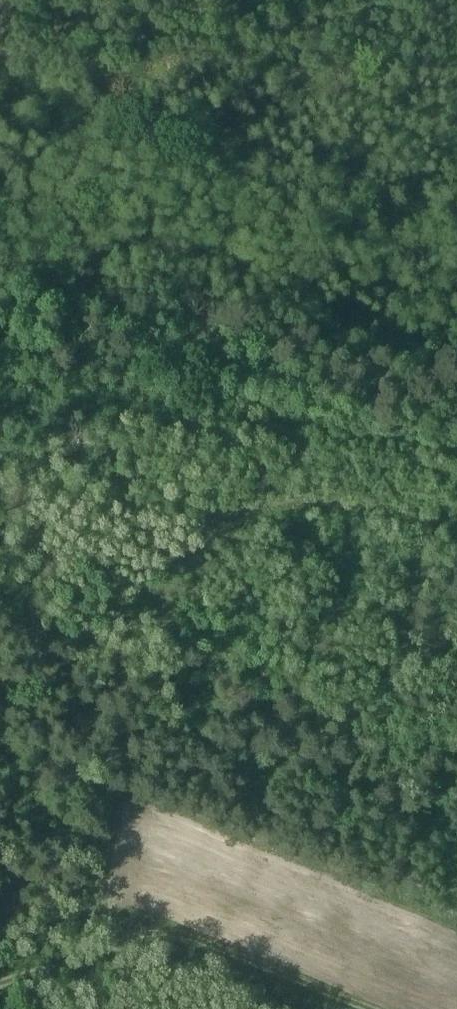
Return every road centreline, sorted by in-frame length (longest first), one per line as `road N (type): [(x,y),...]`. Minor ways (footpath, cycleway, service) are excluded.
road 1 (track): [(0,986),(132,949),(304,1008)]

